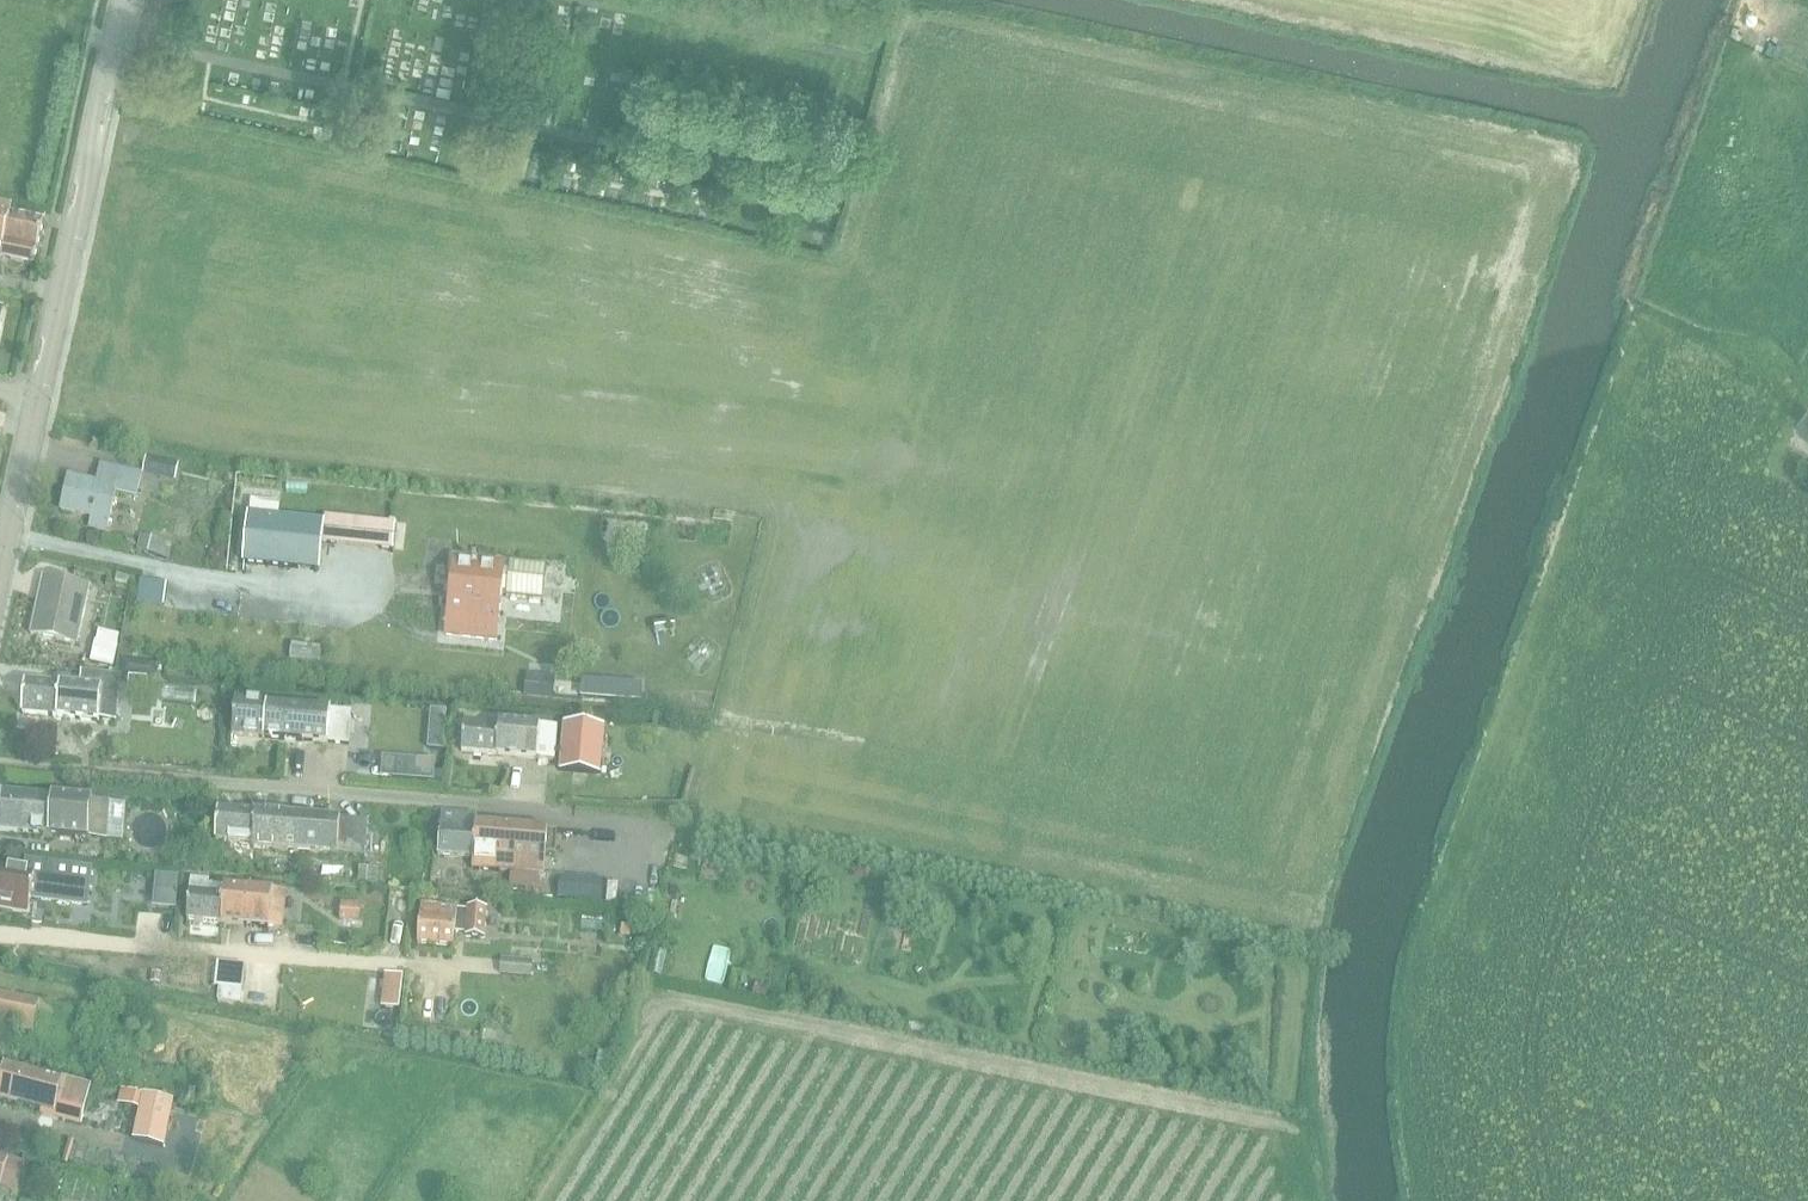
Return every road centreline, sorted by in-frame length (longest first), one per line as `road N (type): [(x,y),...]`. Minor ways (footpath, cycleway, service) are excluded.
road 1 (residential): [(0,764),(657,823)]
road 2 (residential): [(0,932),(487,965)]
road 3 (residential): [(41,398),(125,0)]
road 4 (residential): [(0,572),(41,398)]

